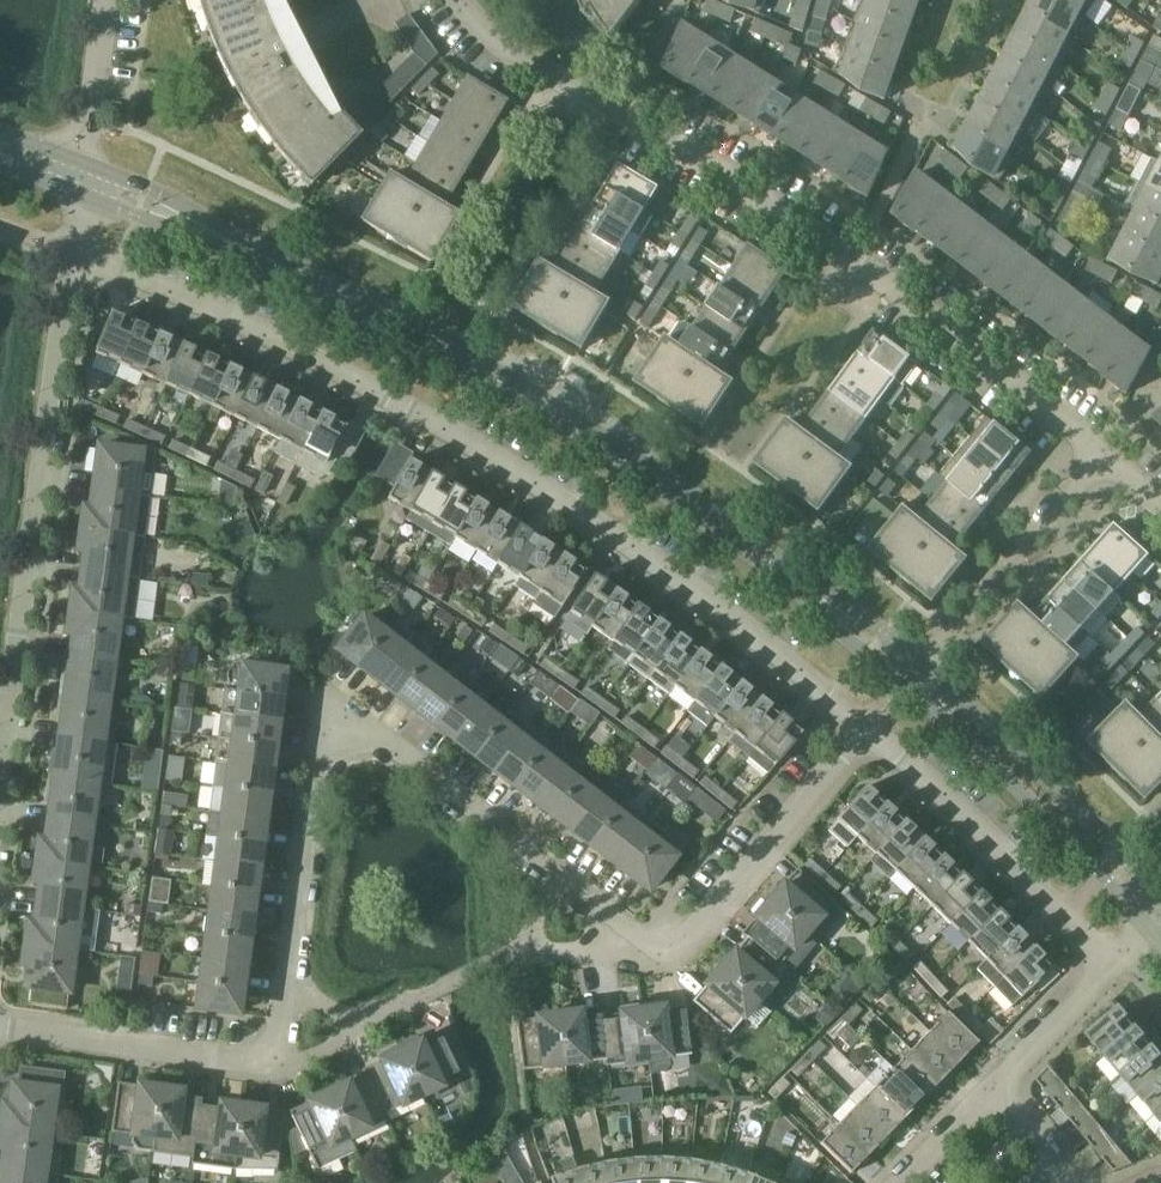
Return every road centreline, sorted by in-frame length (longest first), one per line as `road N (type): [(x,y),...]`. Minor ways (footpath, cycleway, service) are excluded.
road 1 (tertiary): [(911,673),(701,511),(467,361),(256,253),(81,176)]
road 2 (residential): [(860,733),(683,591),(505,469),(354,382),(71,250)]
road 3 (residential): [(1111,461),(888,286),(492,38),(458,0)]
road 4 (residential): [(274,1063),(310,775),(322,747),(341,736),(367,736),(400,749),(540,860)]
road 5 (residential): [(0,764),(71,250)]
road 6 (residential): [(651,943),(686,938),(860,733)]
road 7 (residential): [(911,673),(1111,461)]
road 8 (tertiary): [(1112,866),(911,673)]
road 9 (residential): [(0,1028),(274,1063)]
road 10 (residential): [(1060,913),(860,733)]
road 11 (residential): [(540,860),(534,937),(545,950),(651,943)]
road 12 (residential): [(81,176),(107,0)]
road 13 (residential): [(992,1088),(1114,961)]
road 14 (residential): [(274,1063),(303,1060),(429,992)]
road 15 (residential): [(540,860),(651,943)]
road 16 (residential): [(899,1182),(992,1088)]

